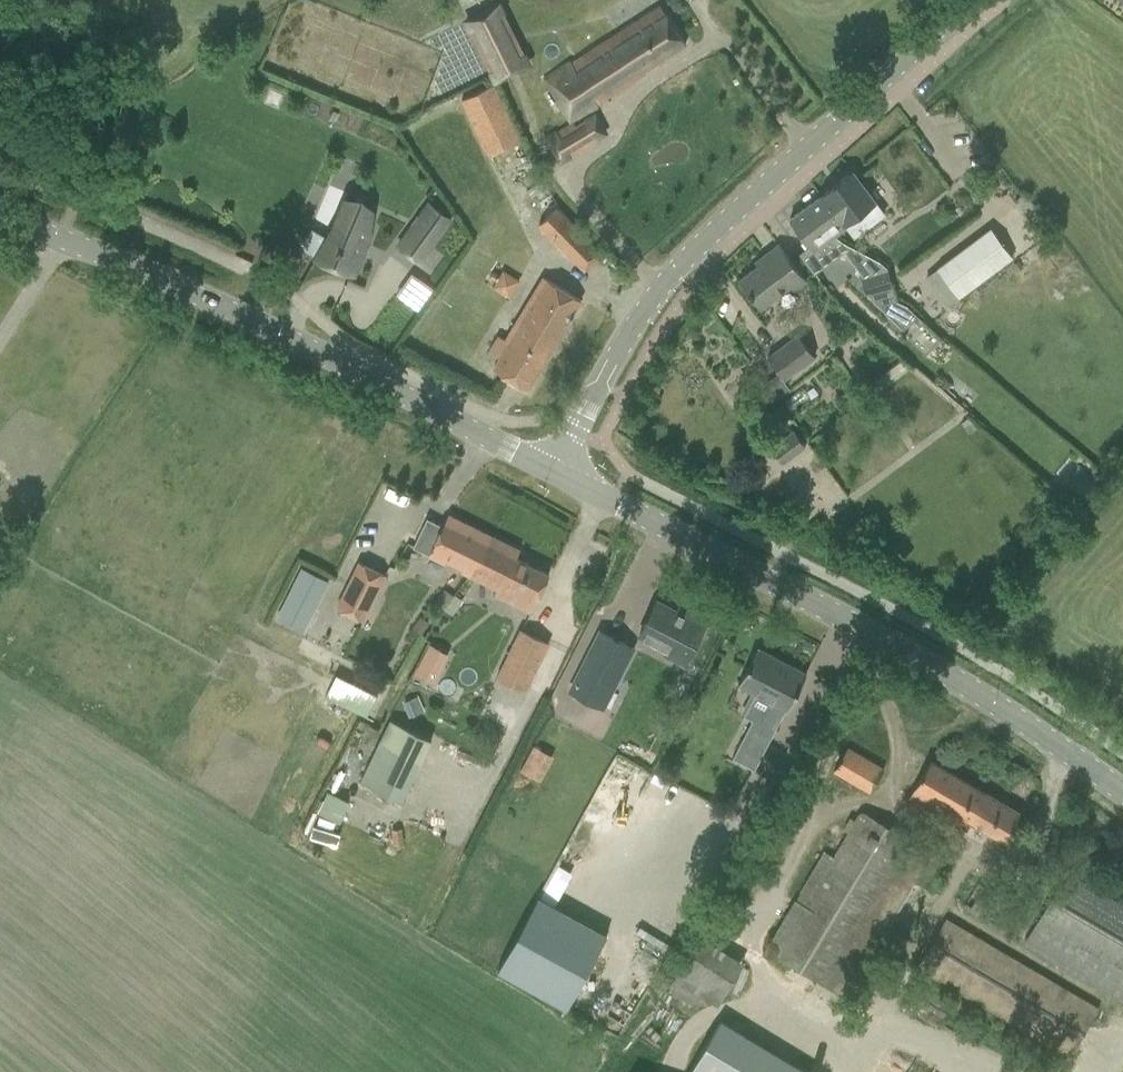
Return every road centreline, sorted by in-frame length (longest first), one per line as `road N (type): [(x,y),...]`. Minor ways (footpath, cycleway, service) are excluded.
road 1 (tertiary): [(1122,785),(941,654),(553,474)]
road 2 (tertiary): [(553,474),(614,362),(694,251),(974,0)]
road 3 (tertiary): [(553,474),(92,253),(0,219)]

